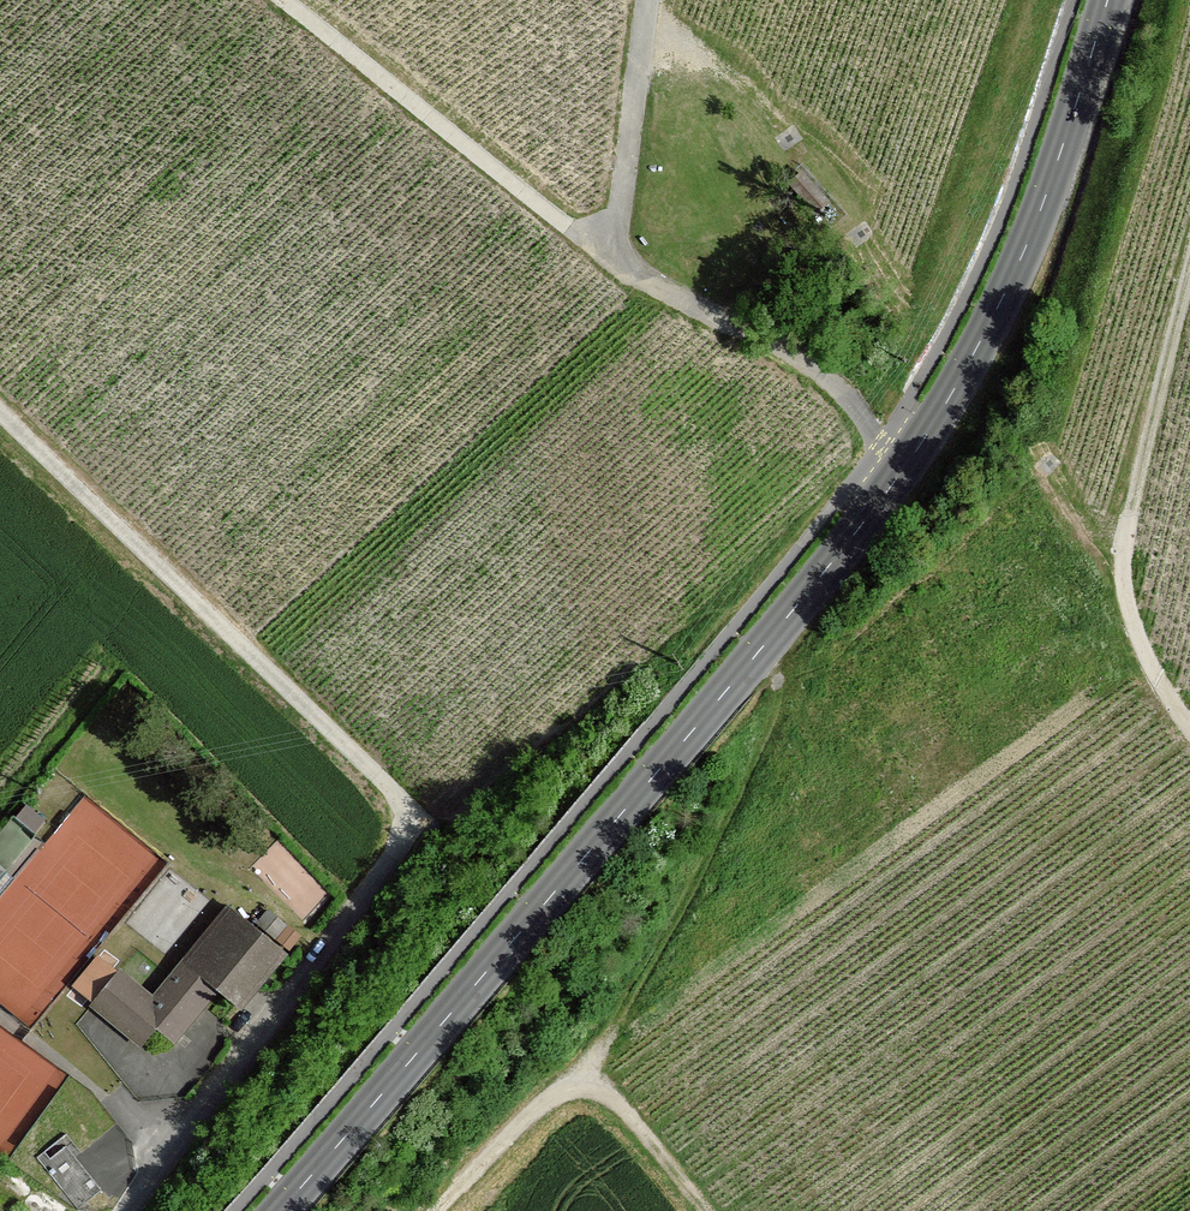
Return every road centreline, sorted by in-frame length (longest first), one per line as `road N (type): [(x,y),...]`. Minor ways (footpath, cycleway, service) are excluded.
road 1 (tertiary): [(281,1210),(809,584),(939,409),(1016,264),(1106,0)]
road 2 (track): [(285,0),(610,262),(837,384),(861,414),(879,495)]
road 3 (track): [(408,819),(388,786),(0,412)]
road 4 (track): [(586,1083),(783,690),(750,656)]
road 5 (track): [(1189,265),(1124,583),(1147,656),(1189,726)]
road 6 (unclassified): [(128,1210),(376,879),(408,819)]
road 7 (track): [(435,1210),(542,1100),(575,1083),(613,1096),(703,1210)]
road 8 (track): [(610,262),(646,0)]

